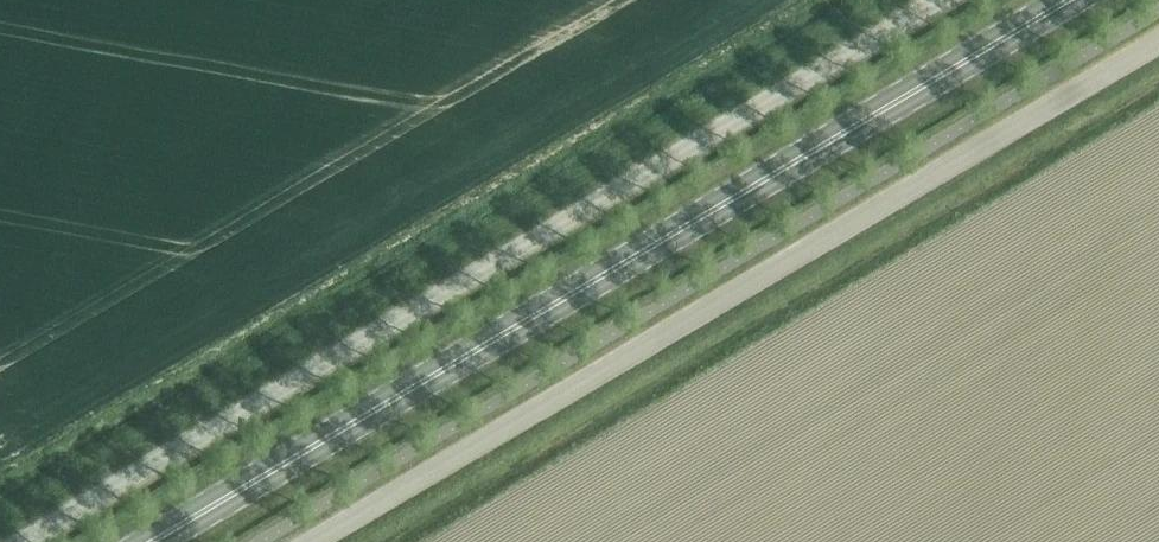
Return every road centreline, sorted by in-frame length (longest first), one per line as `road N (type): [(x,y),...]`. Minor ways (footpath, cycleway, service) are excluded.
road 1 (primary): [(150,541),(1068,0)]
road 2 (unclassified): [(20,541),(935,0)]
road 3 (unclassified): [(1158,42),(315,541)]

